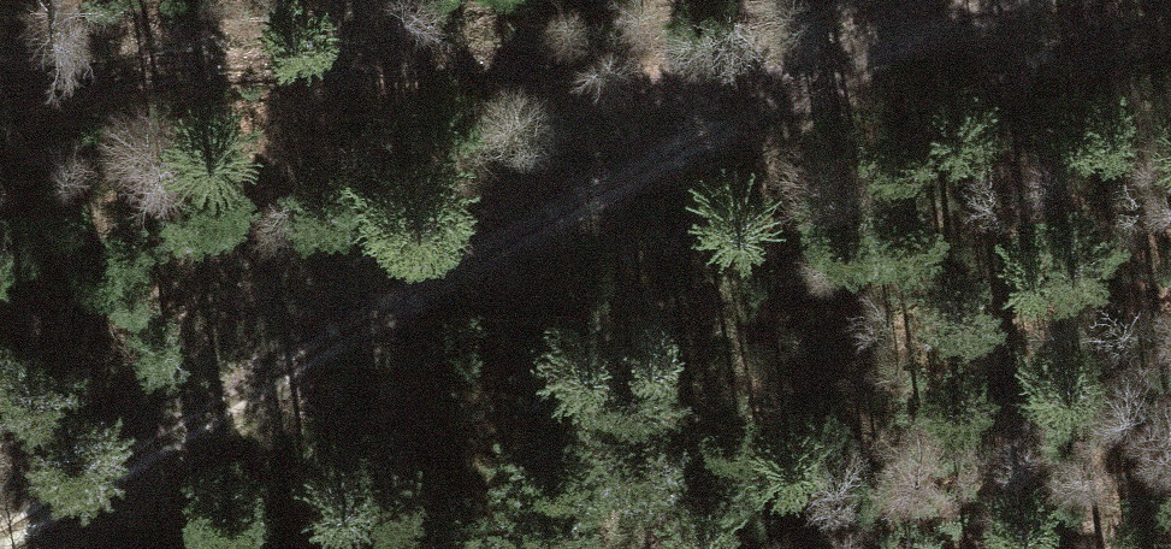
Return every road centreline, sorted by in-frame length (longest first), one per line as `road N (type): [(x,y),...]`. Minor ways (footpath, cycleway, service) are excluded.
road 1 (track): [(0,522),(959,0)]
road 2 (track): [(0,91),(206,62),(441,51),(818,75)]

